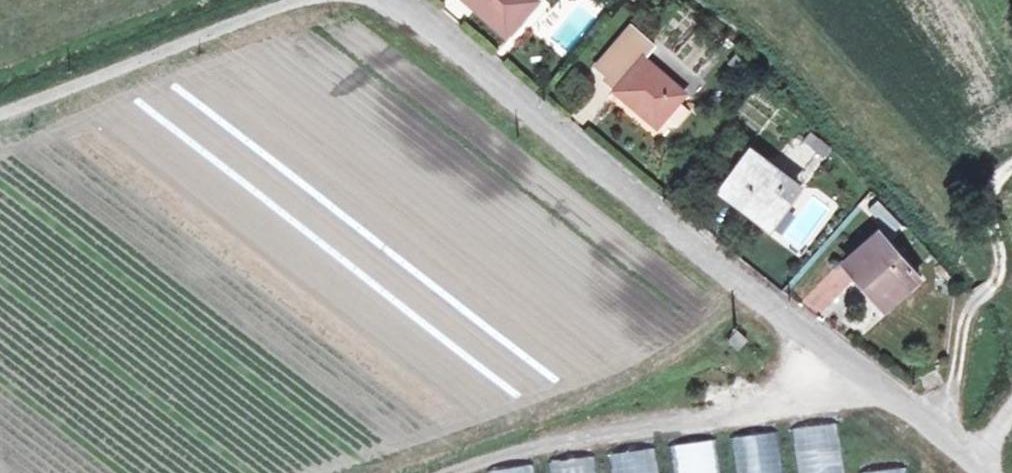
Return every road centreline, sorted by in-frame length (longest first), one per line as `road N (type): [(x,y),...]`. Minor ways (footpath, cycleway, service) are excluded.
road 1 (unclassified): [(1011,466),(423,0)]
road 2 (unclassified): [(241,0),(0,92)]
road 3 (track): [(1011,176),(993,190),(997,273),(959,324),(949,410)]

